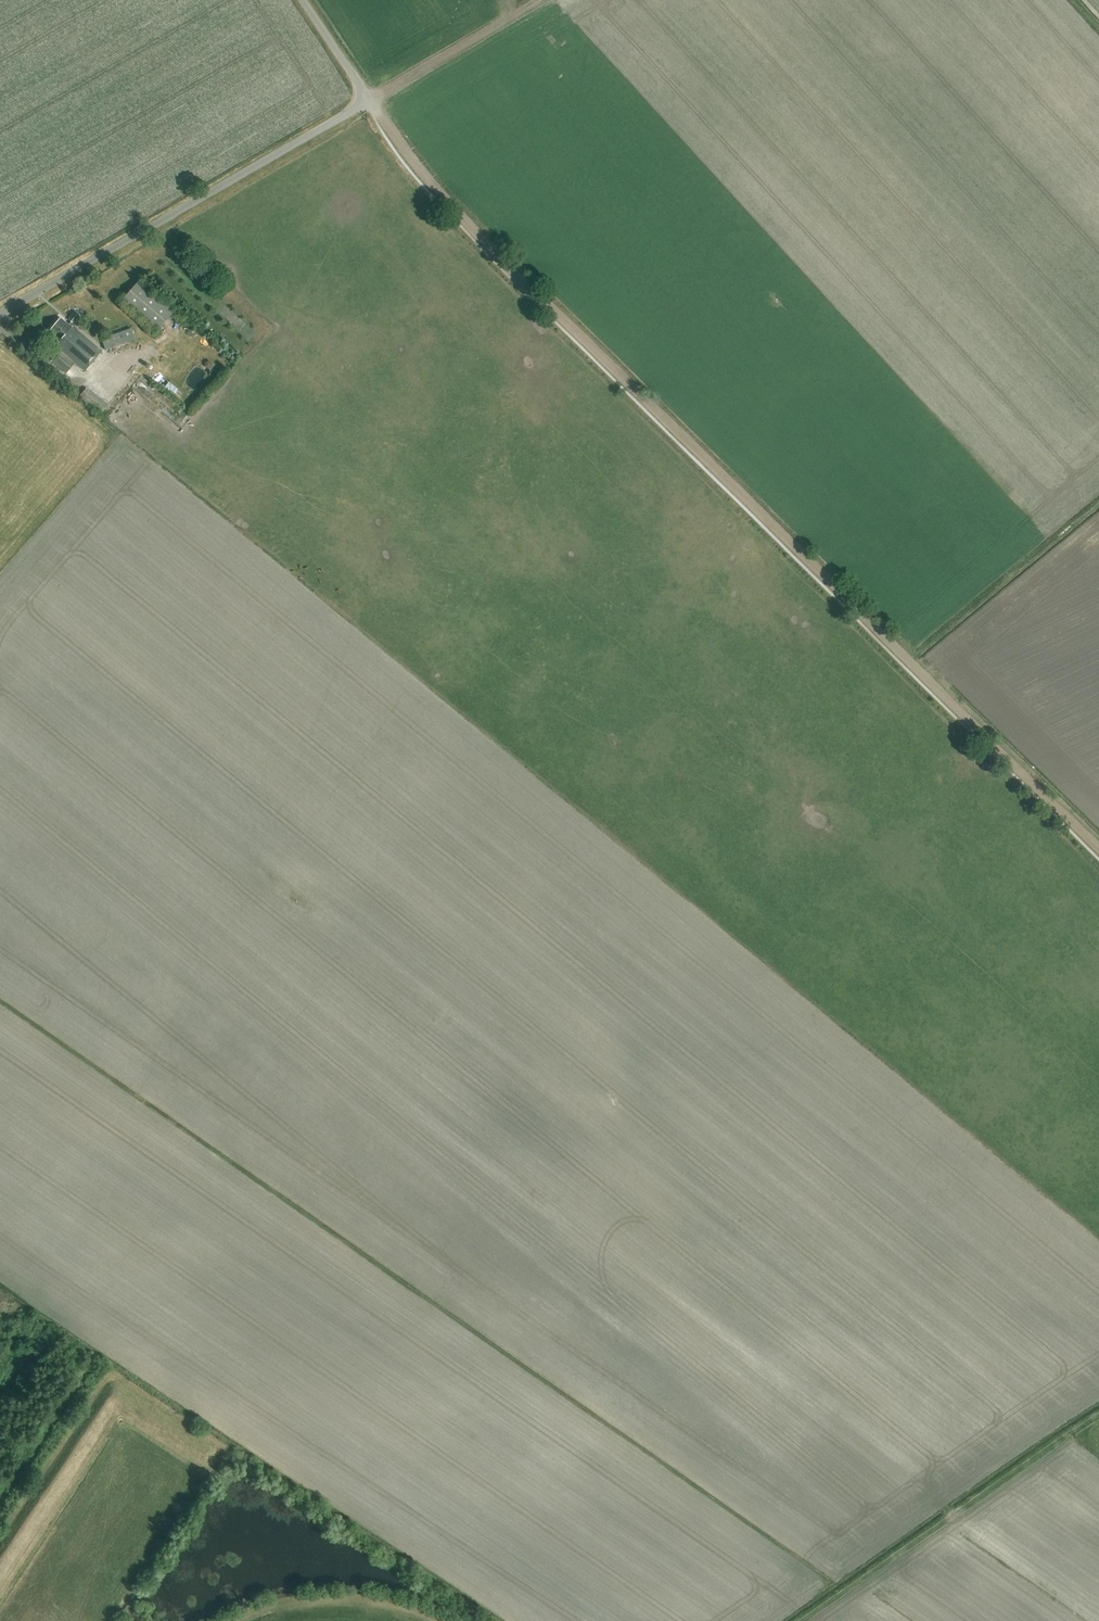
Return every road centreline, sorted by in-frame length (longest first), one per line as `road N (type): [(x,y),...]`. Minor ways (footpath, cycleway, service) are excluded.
road 1 (track): [(361,98),(377,107),(470,226),(1098,849)]
road 2 (unclassified): [(0,313),(356,104),(360,85),(303,0)]
road 3 (track): [(1098,1414),(799,1620)]
road 4 (track): [(361,98),(542,0)]

